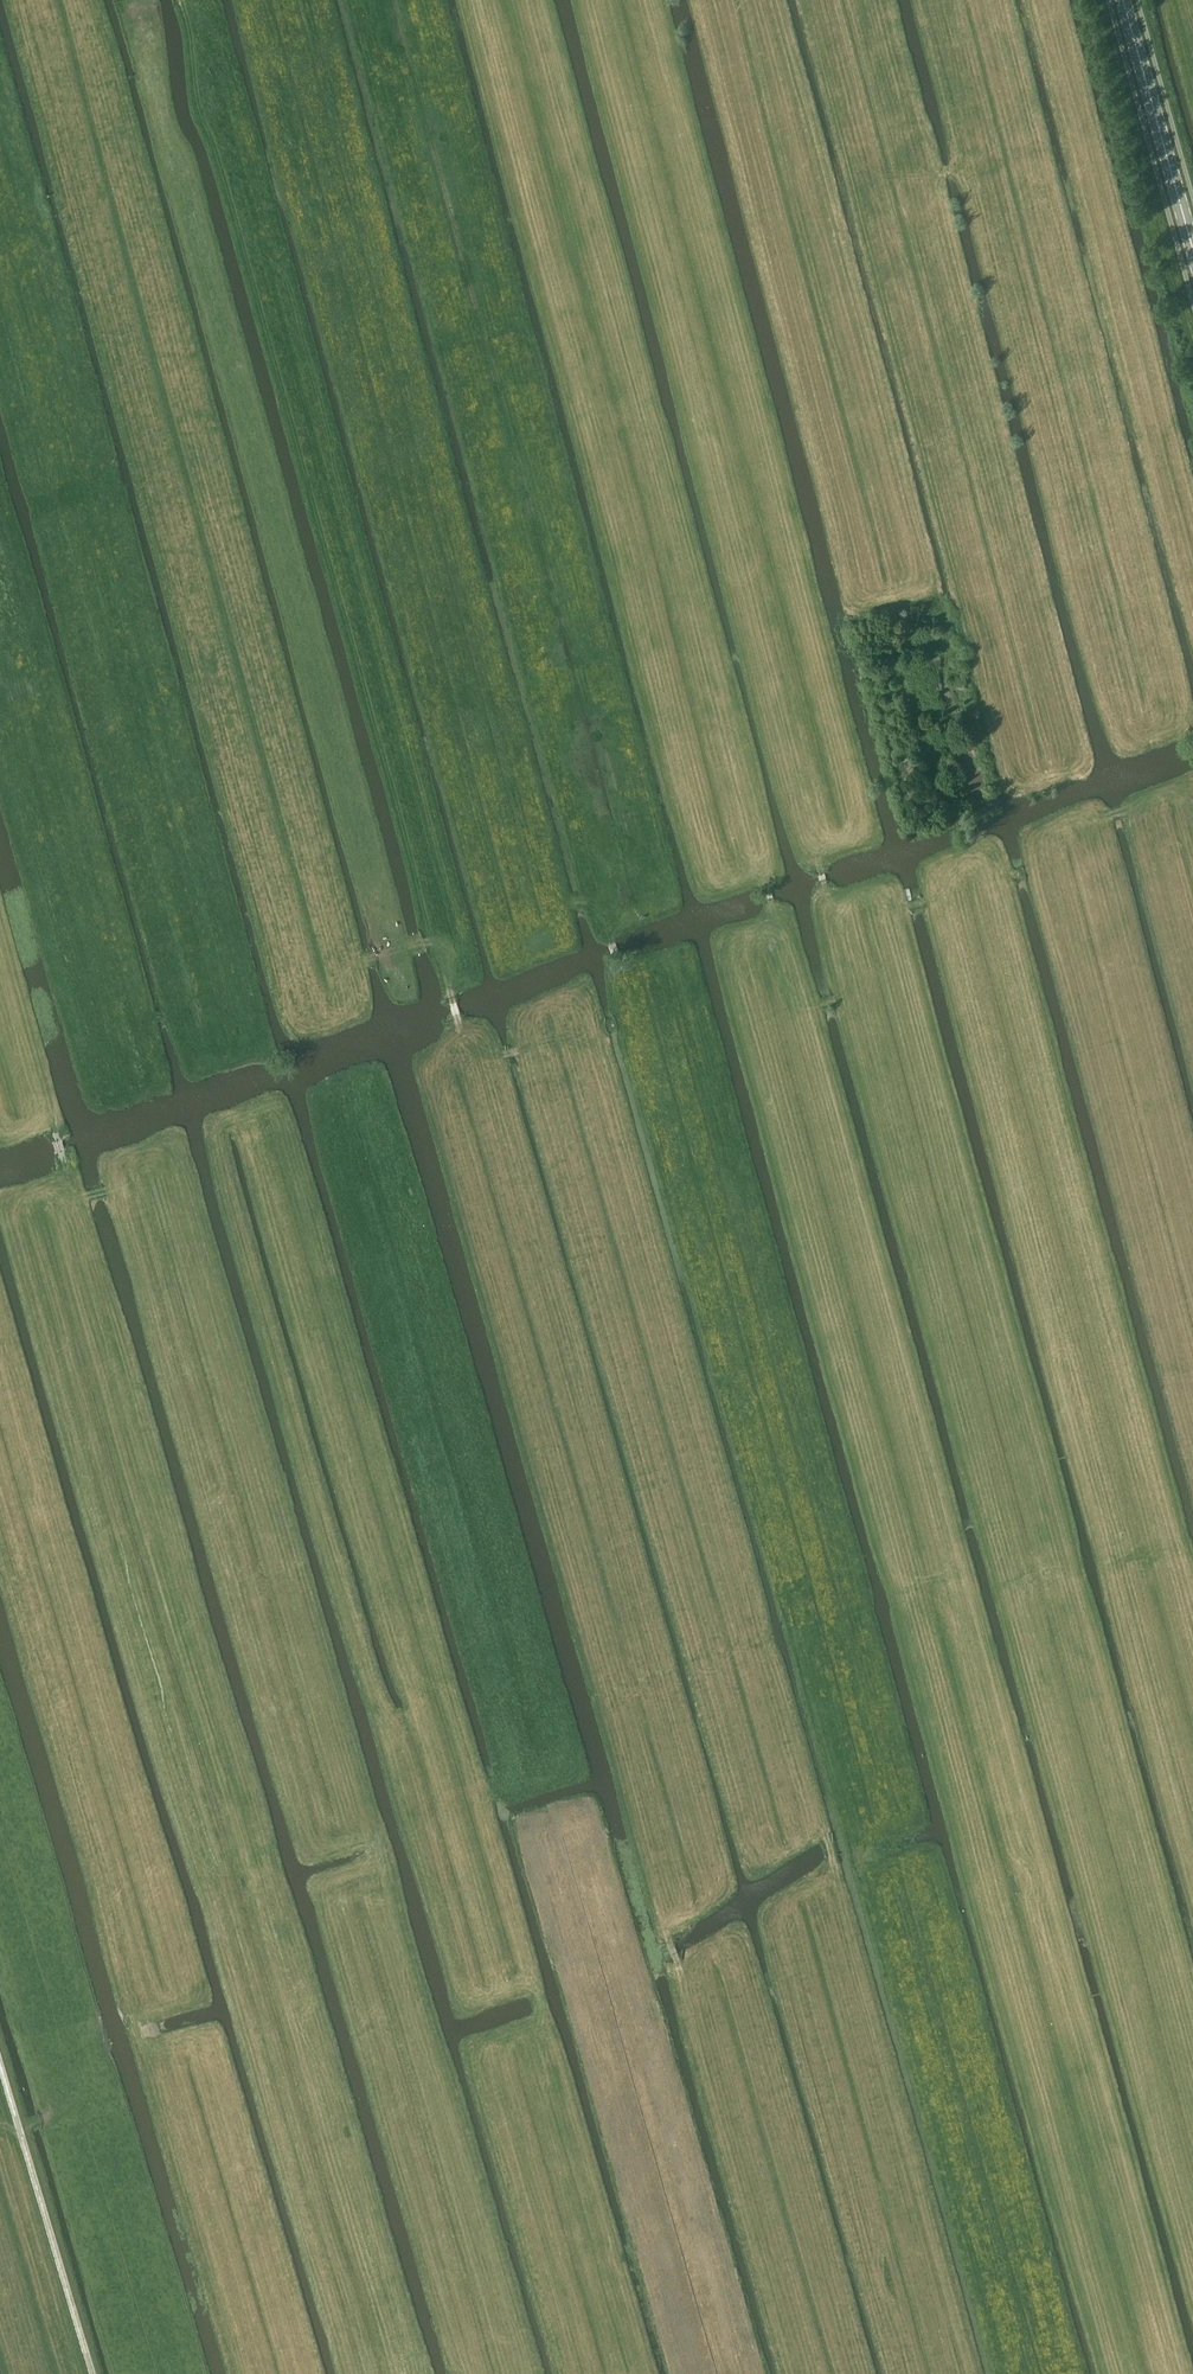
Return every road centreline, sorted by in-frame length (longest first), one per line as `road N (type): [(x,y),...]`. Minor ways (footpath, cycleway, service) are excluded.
road 1 (track): [(93,2373),(0,2063)]
road 2 (tertiary): [(1192,250),(1123,0)]

